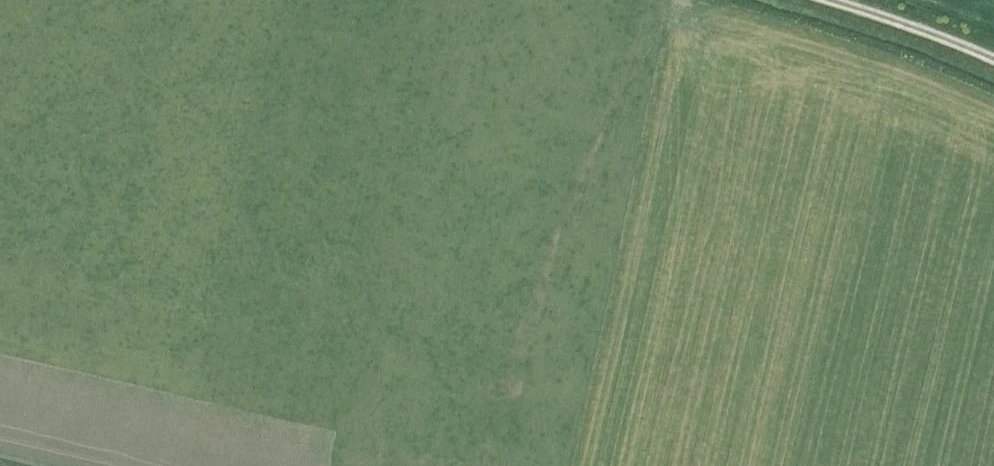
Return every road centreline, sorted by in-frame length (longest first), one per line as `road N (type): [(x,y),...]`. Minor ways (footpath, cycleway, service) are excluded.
road 1 (track): [(993,59),(825,0)]

